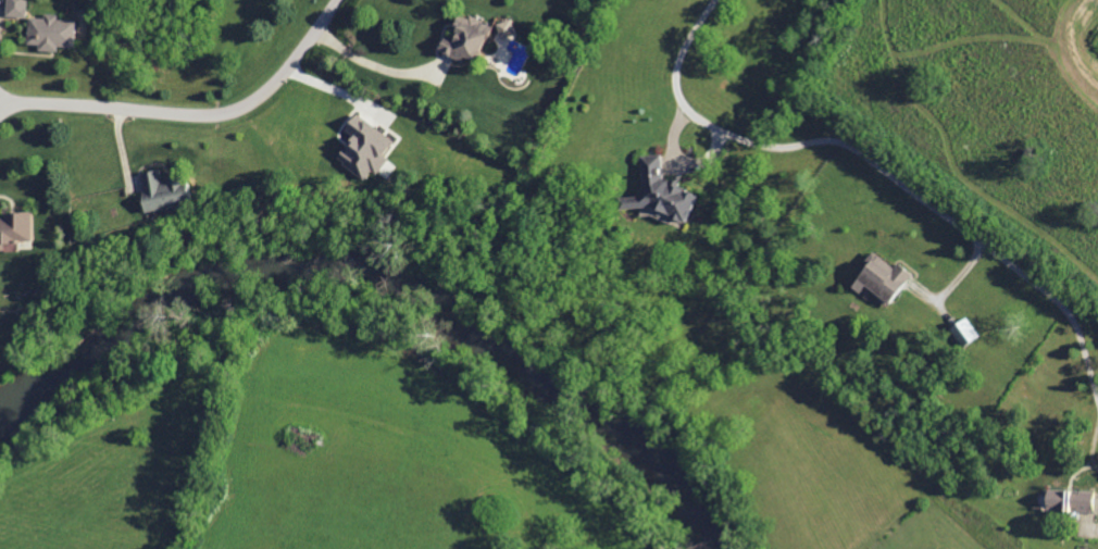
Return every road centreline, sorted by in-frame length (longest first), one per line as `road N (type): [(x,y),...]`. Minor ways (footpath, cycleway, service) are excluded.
road 1 (residential): [(340,0),(277,83),(236,112),(212,117),(0,105)]

